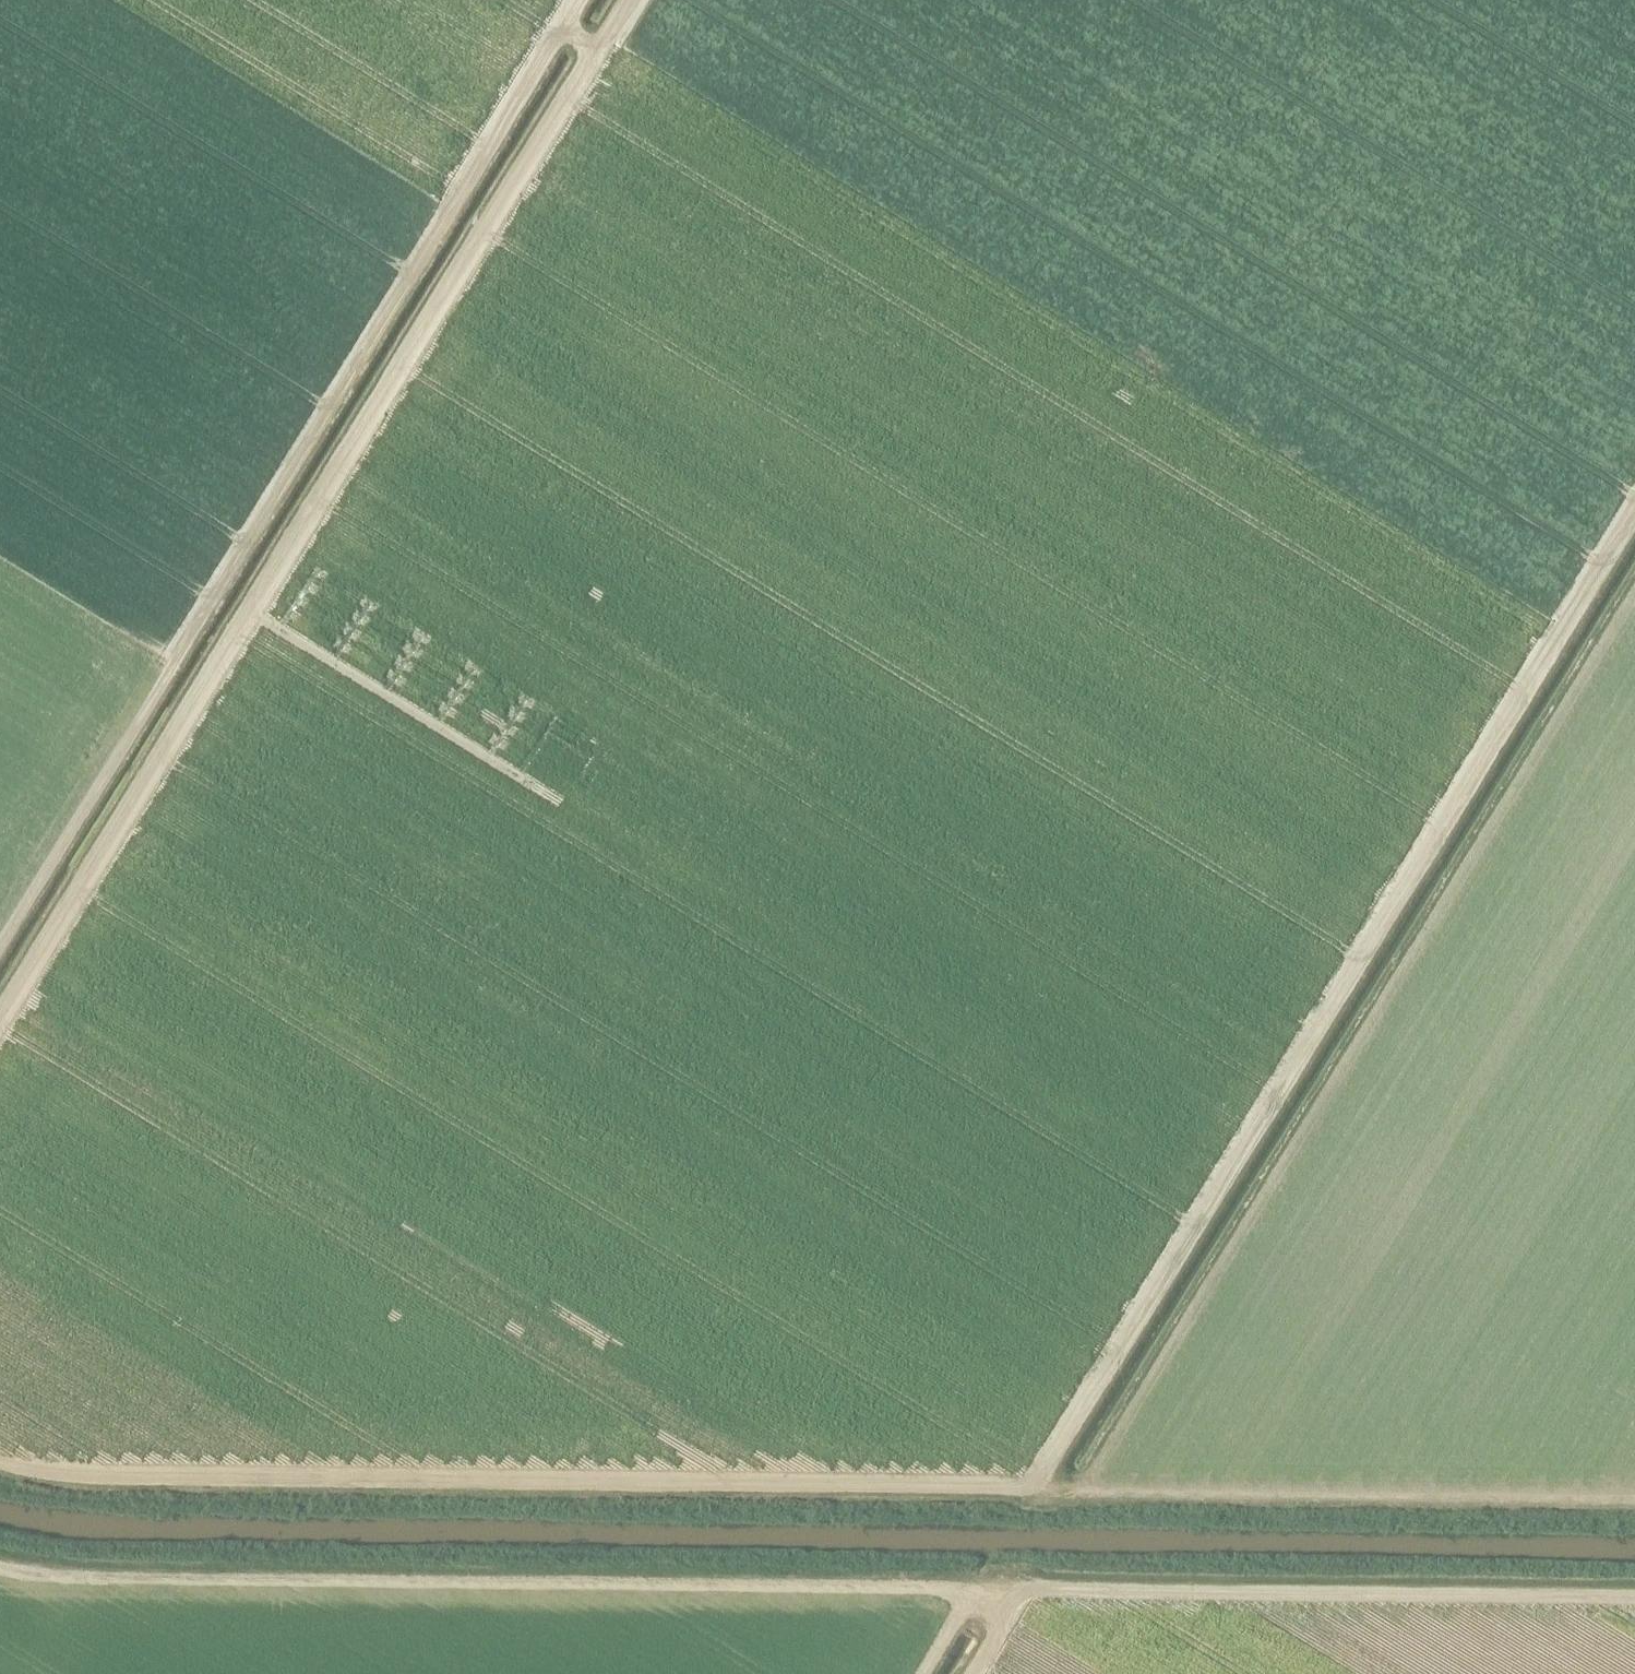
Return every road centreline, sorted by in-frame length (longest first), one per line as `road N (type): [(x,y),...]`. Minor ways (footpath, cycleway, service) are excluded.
road 1 (track): [(1634,1498),(122,1482),(0,1464)]
road 2 (track): [(1634,1602),(131,1577),(0,1565)]

